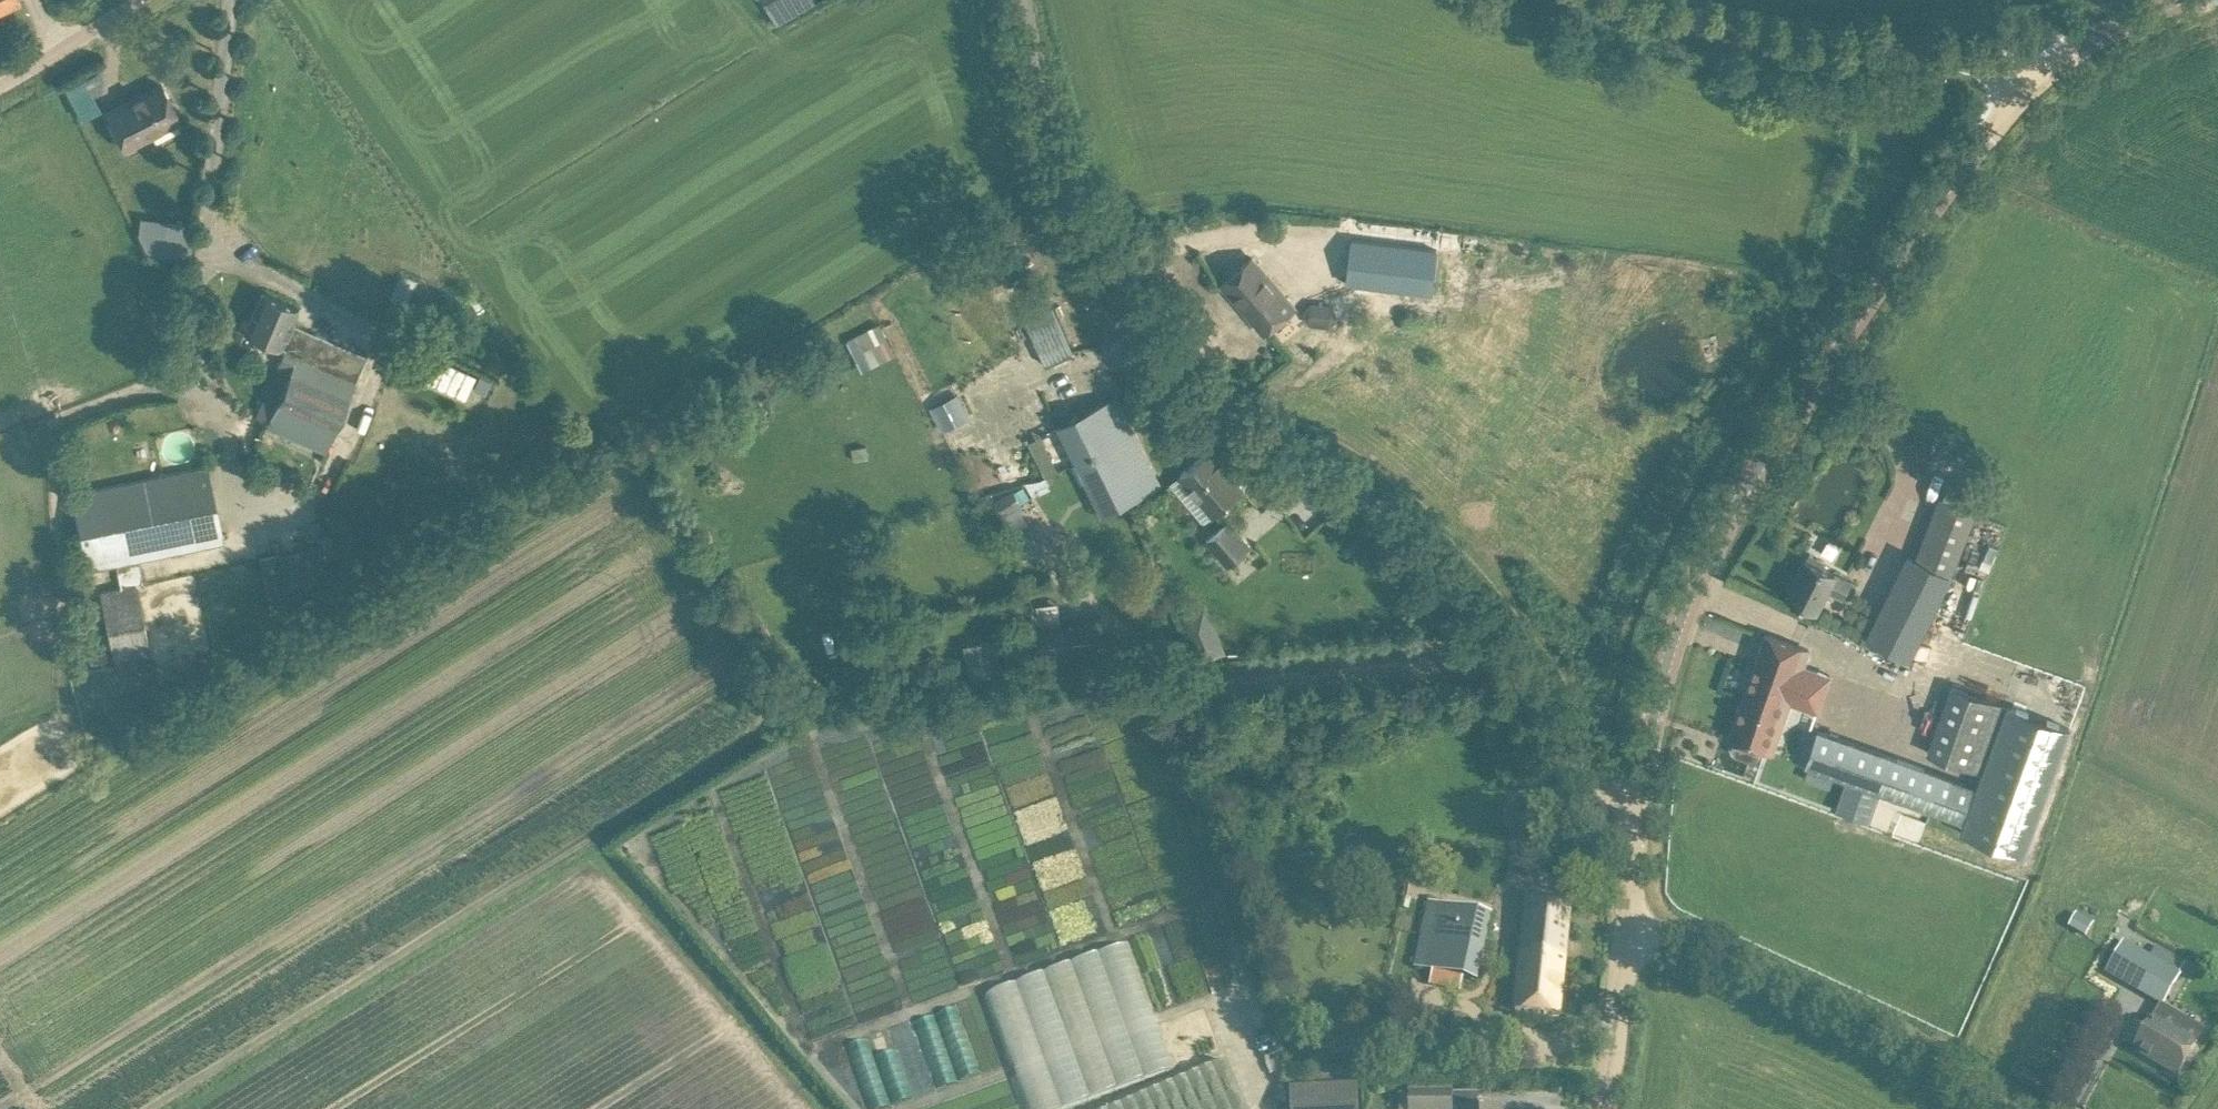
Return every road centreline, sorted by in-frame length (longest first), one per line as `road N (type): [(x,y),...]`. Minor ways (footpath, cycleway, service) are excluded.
road 1 (unclassified): [(1639,807),(1607,793),(1579,764),(1419,548),(1384,512),(1247,425),(1148,310),(1067,167),(1025,0)]
road 2 (tertiary): [(1639,807),(1671,645),(1727,519),(1900,255),(2026,87)]
road 3 (unclassified): [(2015,1108),(1882,1035),(1628,920)]
road 4 (unclassified): [(2026,87),(1982,58),(1790,46),(1622,0)]
road 5 (tertiary): [(1604,1108),(1628,920)]
road 6 (tertiary): [(2026,87),(2085,43),(2176,0)]
road 7 (unclassified): [(13,78),(138,0)]

